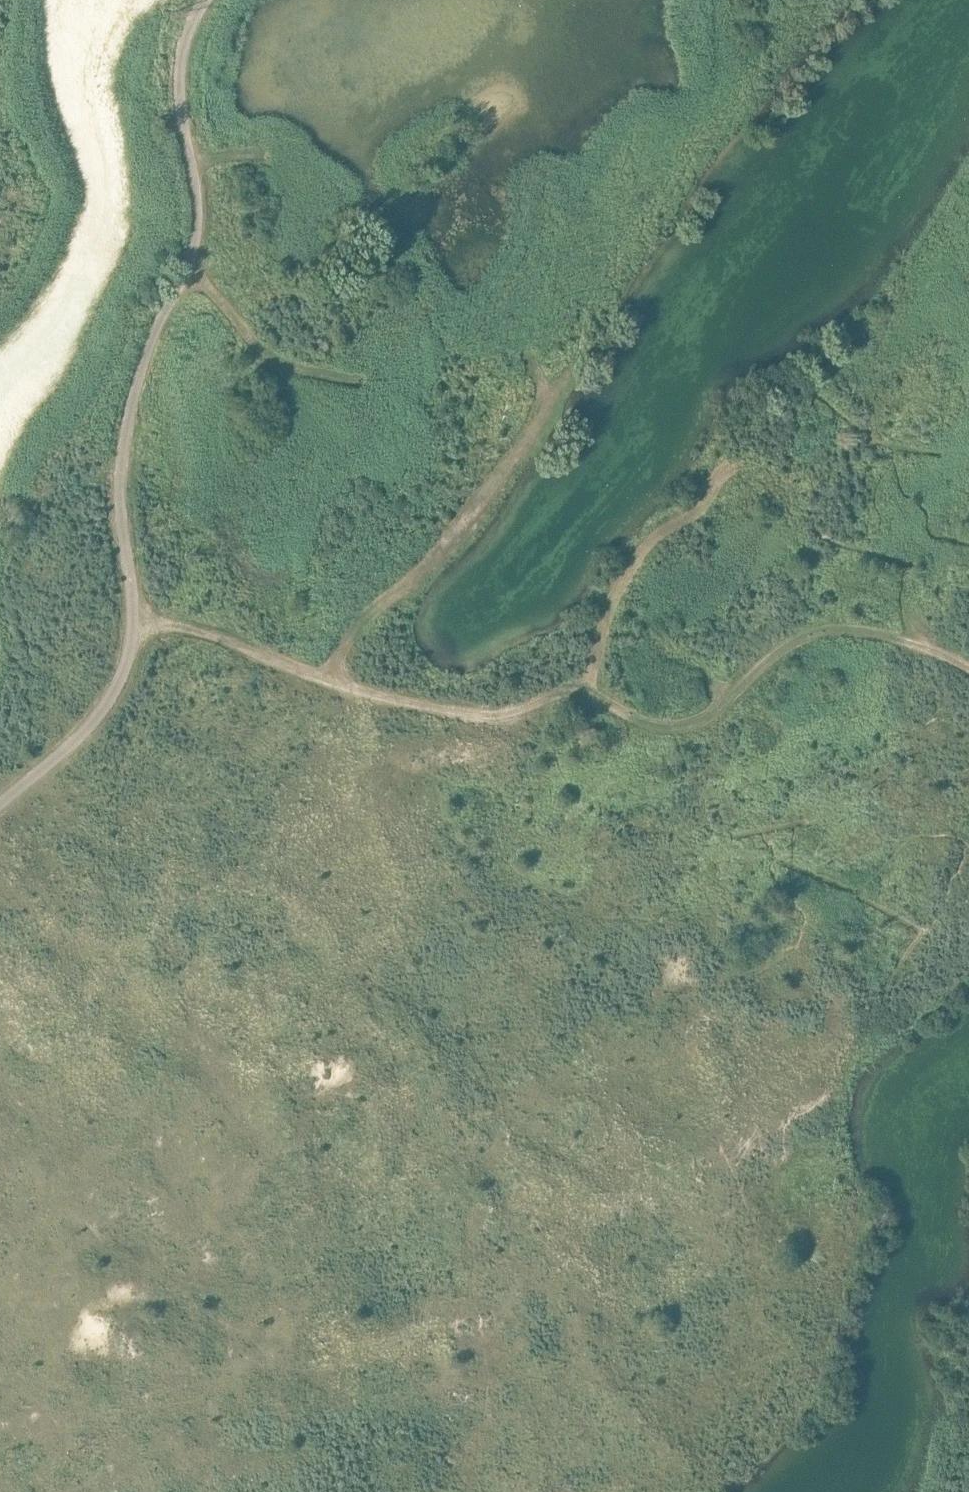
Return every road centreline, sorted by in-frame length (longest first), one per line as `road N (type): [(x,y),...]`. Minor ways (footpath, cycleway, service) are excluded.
road 1 (track): [(218,0),(190,29),(186,131),(206,198),(204,261),(133,384),(127,482),(138,629),(118,702),(0,807)]
road 2 (track): [(968,672),(860,625),(782,647),(720,715),(641,722),(583,691),(533,708),(460,706),(349,685),(198,627),(138,629)]

